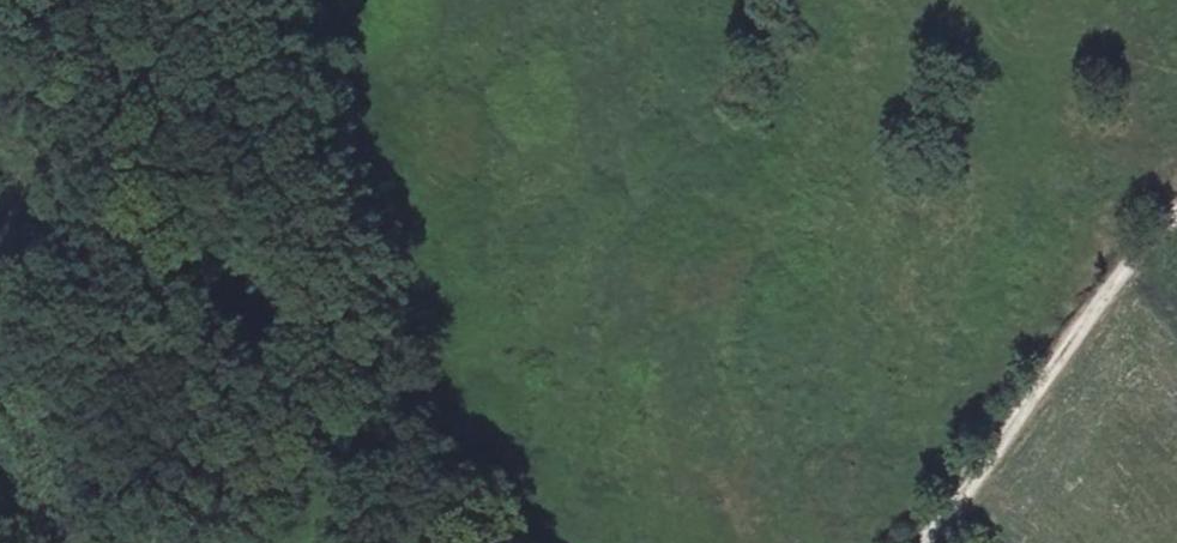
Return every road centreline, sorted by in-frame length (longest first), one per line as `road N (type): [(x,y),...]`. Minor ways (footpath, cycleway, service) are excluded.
road 1 (track): [(229,0),(318,294),(394,451),(450,542)]
road 2 (track): [(938,542),(1176,217)]

